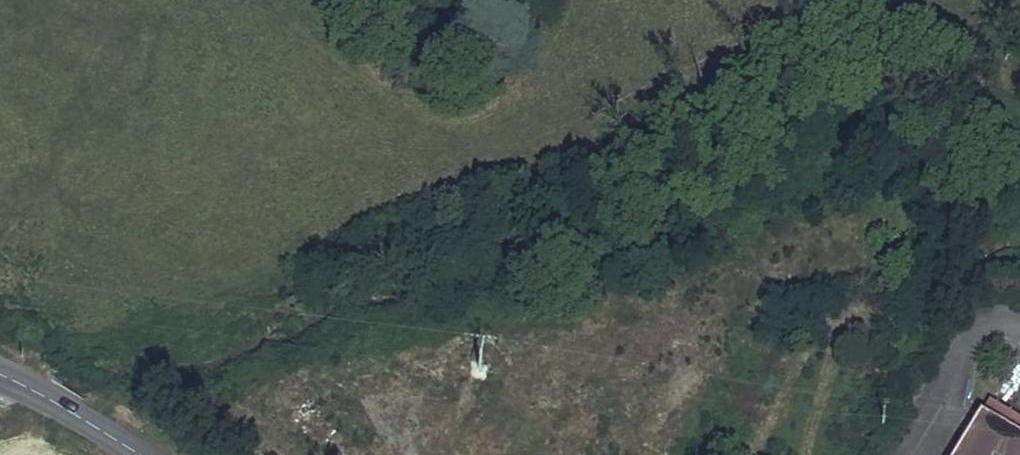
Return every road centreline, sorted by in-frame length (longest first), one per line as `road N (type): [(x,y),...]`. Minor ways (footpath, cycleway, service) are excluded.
road 1 (tertiary): [(0,374),(135,454)]

